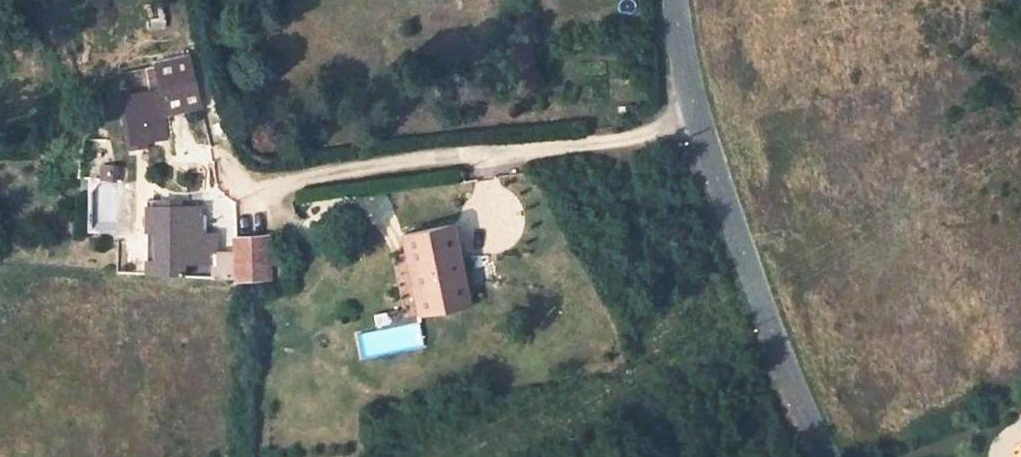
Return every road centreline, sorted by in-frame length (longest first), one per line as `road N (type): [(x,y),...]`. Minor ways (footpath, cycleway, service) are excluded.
road 1 (tertiary): [(823,456),(693,117),(679,0)]

